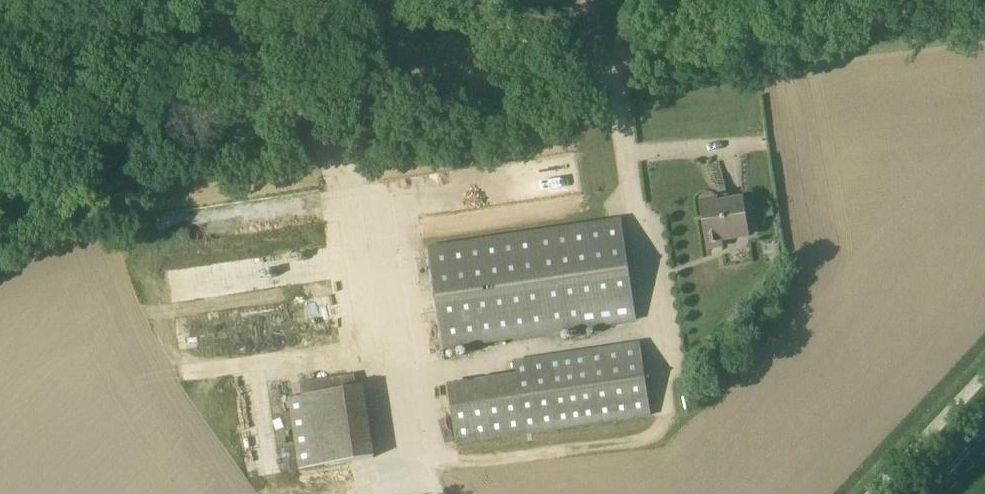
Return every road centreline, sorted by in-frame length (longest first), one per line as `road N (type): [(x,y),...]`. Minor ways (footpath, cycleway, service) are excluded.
road 1 (track): [(0,108),(308,96),(475,79),(984,0)]
road 2 (track): [(236,0),(308,96)]

